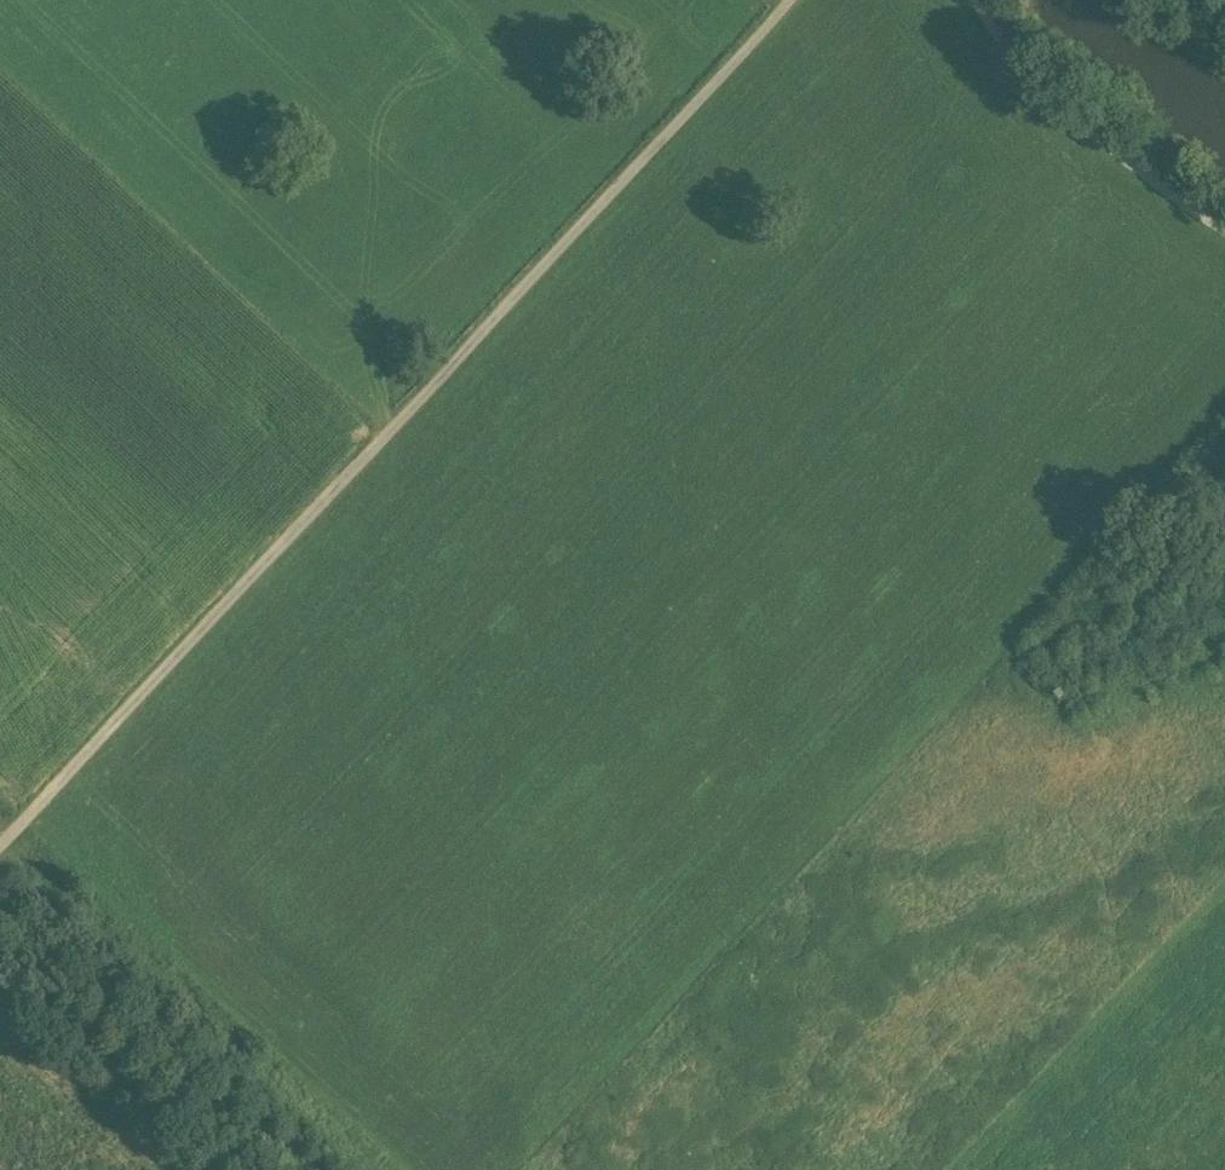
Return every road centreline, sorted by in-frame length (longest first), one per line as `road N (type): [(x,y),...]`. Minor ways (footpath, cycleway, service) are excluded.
road 1 (track): [(16,868),(833,0)]
road 2 (track): [(16,868),(348,1169)]
road 3 (track): [(986,0),(1122,170),(1224,227)]

